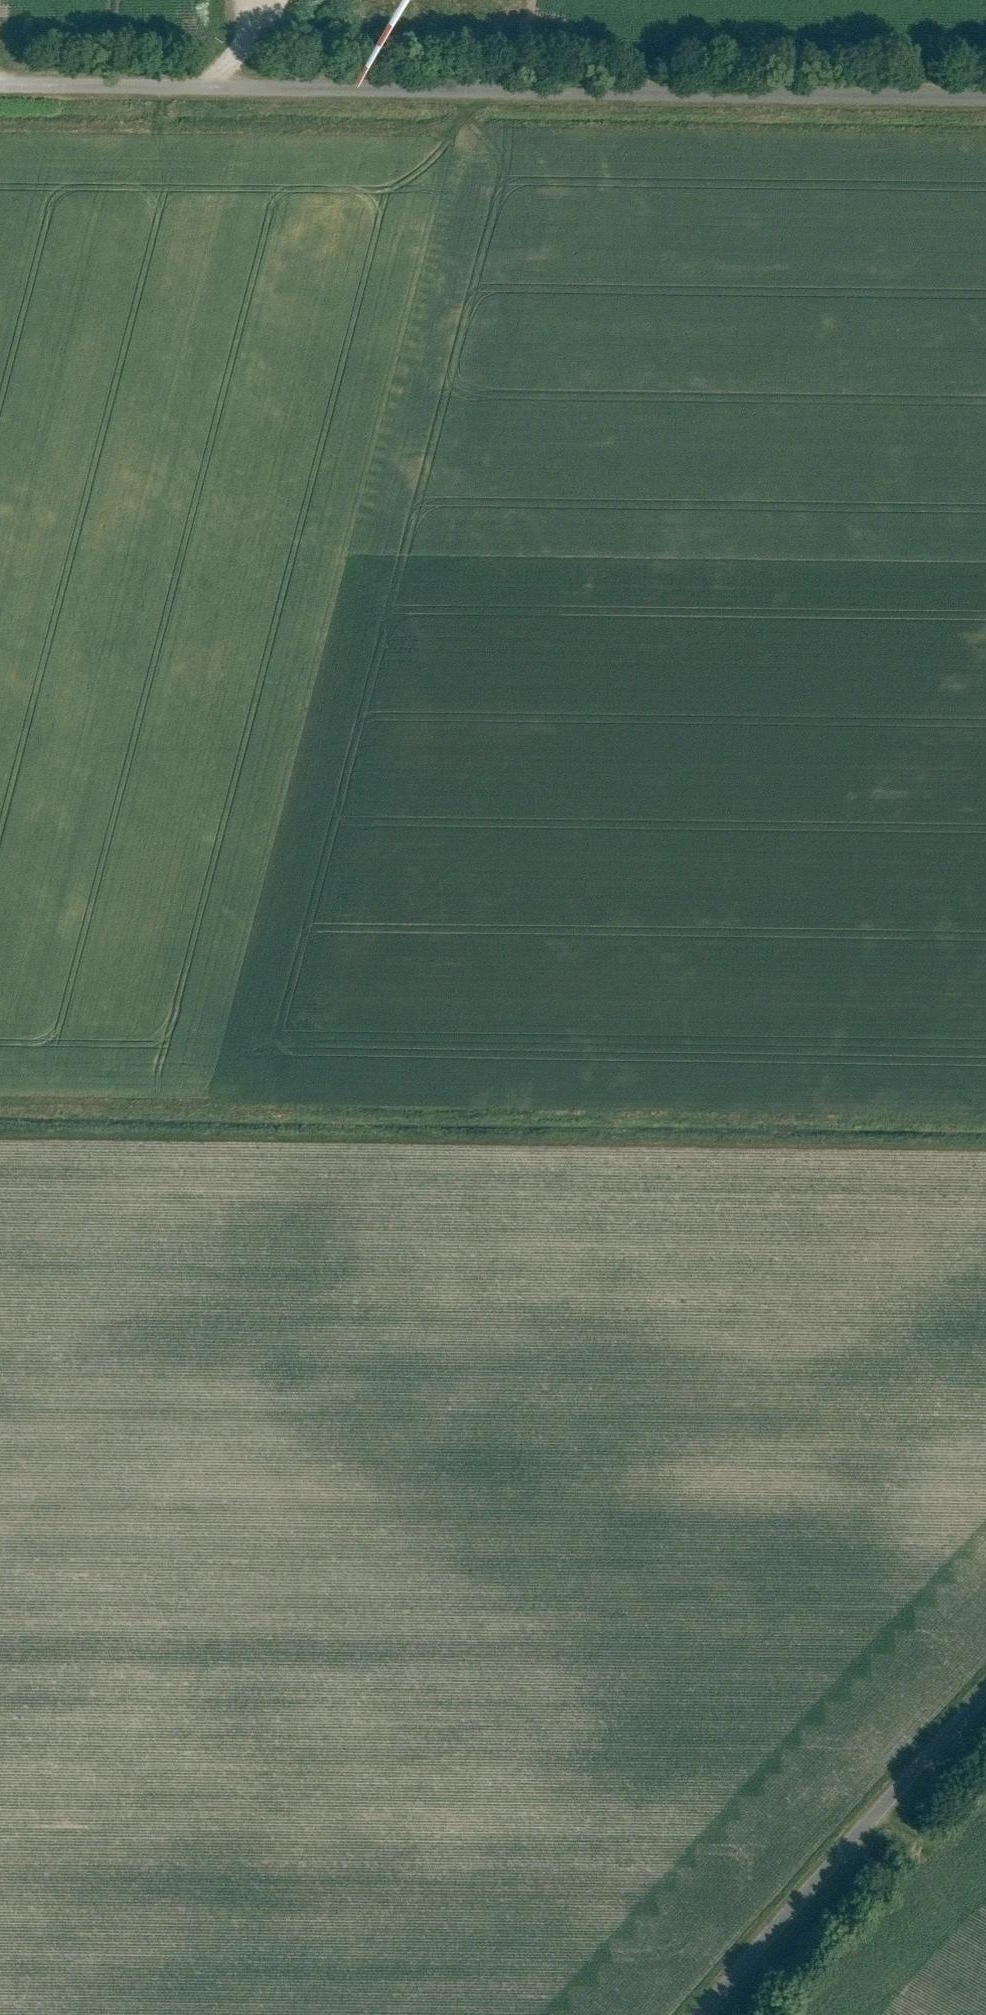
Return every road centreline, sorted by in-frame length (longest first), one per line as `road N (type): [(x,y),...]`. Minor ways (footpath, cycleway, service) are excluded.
road 1 (track): [(985,96),(0,82)]
road 2 (track): [(985,1694),(699,2014)]

